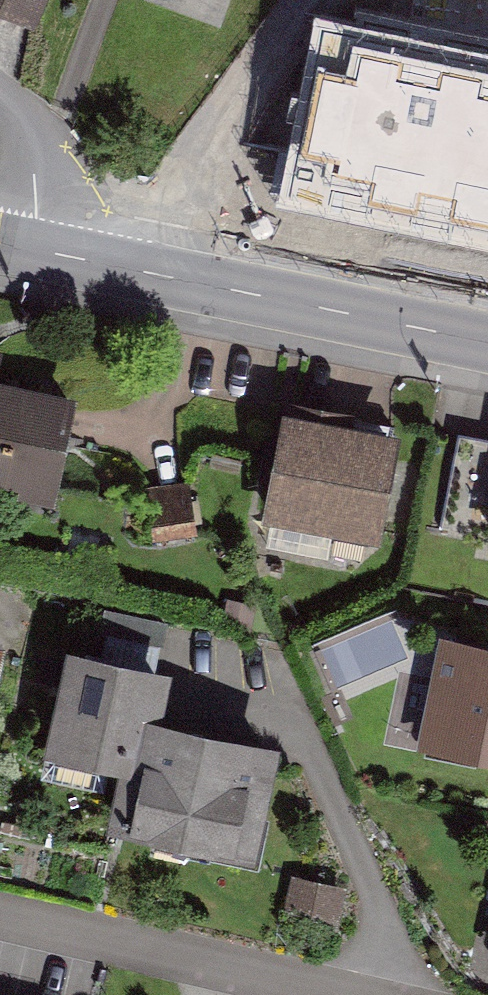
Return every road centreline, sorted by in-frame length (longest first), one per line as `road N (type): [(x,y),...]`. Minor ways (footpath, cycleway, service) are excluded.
road 1 (secondary): [(487,342),(0,243)]
road 2 (residential): [(0,917),(351,994)]

